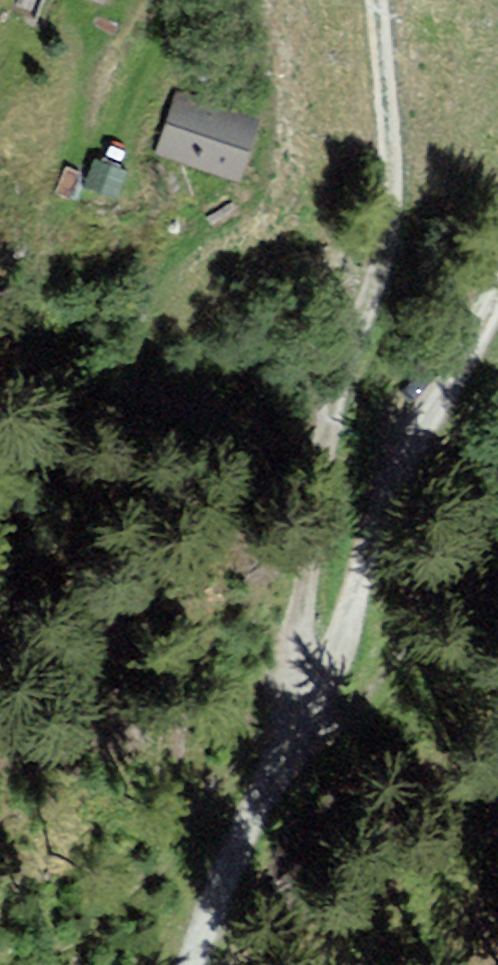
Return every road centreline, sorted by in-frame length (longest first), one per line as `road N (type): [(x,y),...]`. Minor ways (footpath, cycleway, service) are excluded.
road 1 (track): [(296,737),(294,652),(354,355),(398,225),(384,0)]
road 2 (unclassified): [(192,964),(244,832),(340,655),(388,487),(497,299)]

